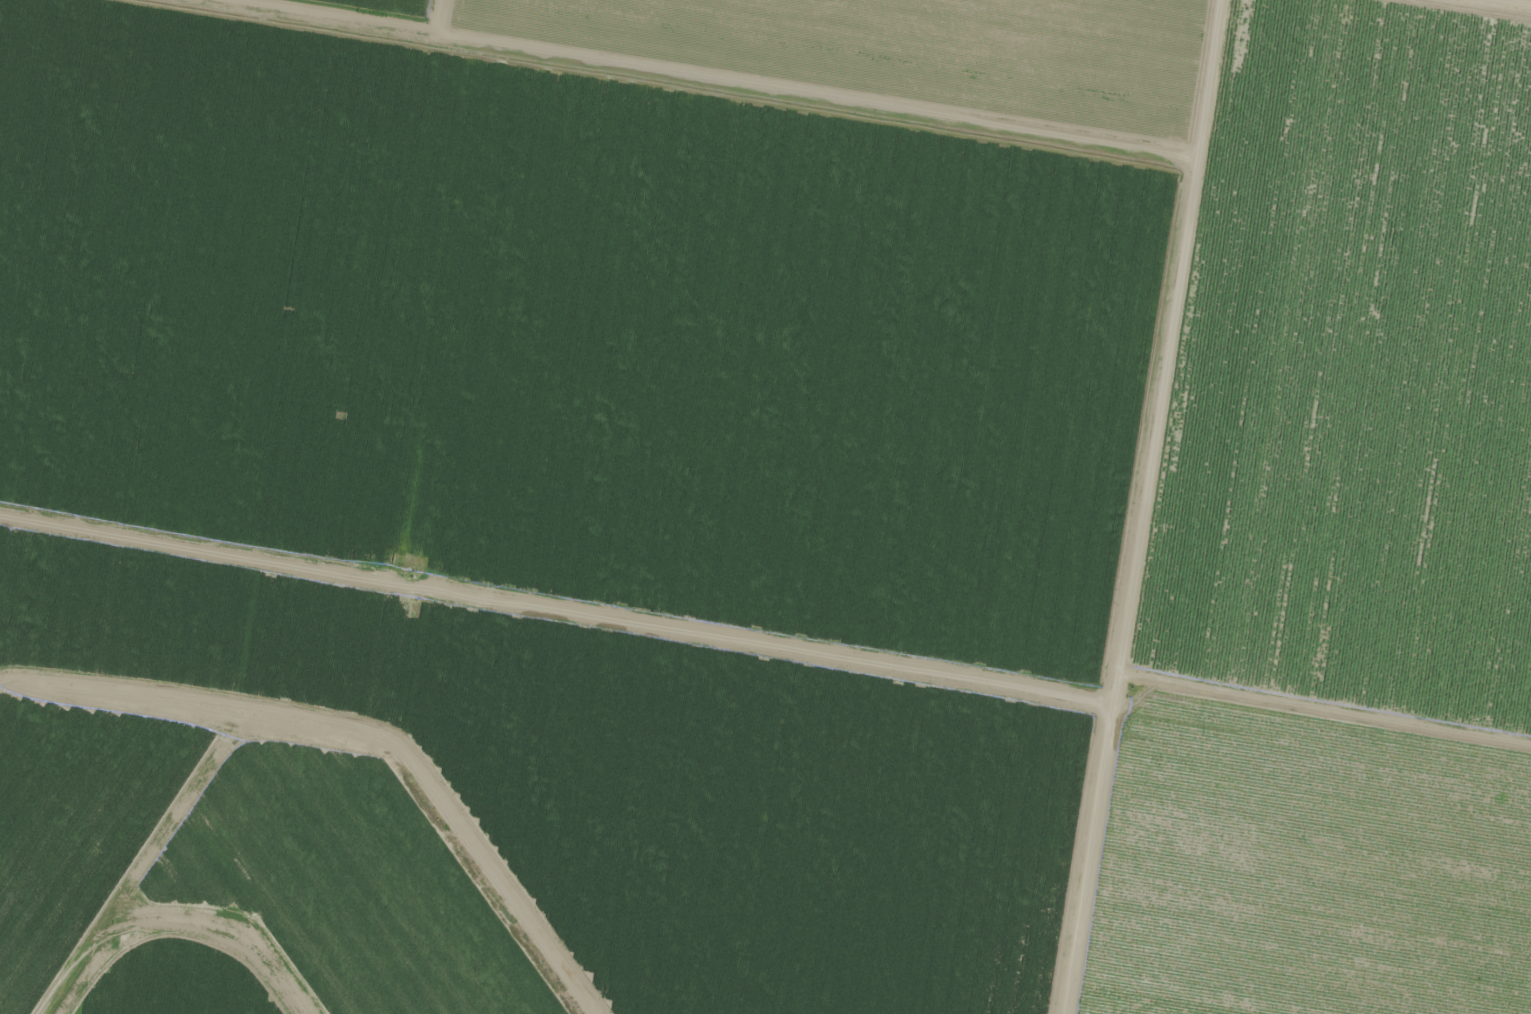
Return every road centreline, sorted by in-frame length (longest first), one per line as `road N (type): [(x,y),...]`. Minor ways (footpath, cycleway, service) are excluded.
road 1 (residential): [(1182,342),(0,188)]
road 2 (residential): [(1130,666),(0,503)]
road 3 (residential): [(1080,1013),(1130,666),(1168,485),(1224,0)]

